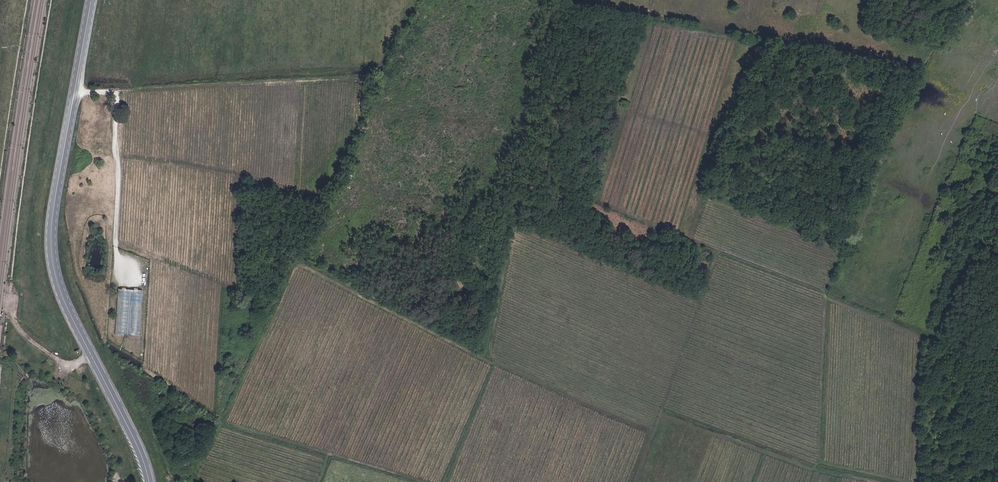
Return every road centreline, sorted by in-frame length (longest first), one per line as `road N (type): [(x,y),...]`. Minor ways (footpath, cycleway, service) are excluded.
road 1 (tertiary): [(90,0),(51,249),(66,305),(149,481)]

